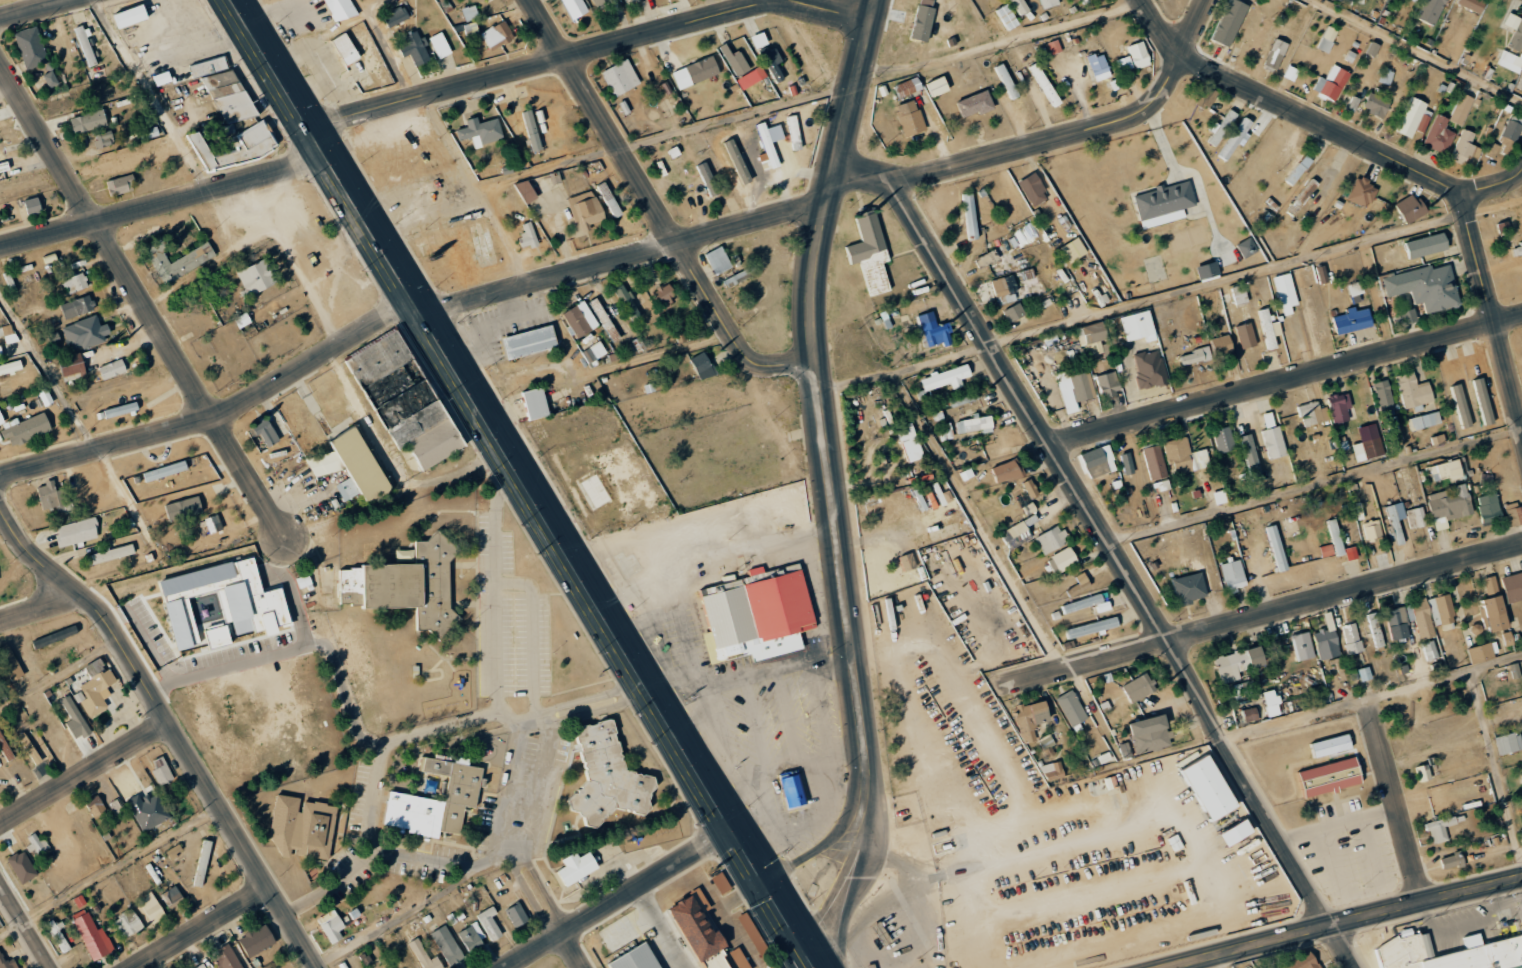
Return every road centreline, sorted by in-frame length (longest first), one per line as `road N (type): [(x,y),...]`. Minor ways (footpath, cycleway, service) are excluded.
road 1 (primary): [(734,831),(234,0)]
road 2 (residential): [(887,178),(1357,967)]
road 3 (tertiary): [(876,0),(816,286),(823,428),(865,793)]
road 4 (residential): [(1139,0),(1185,55),(1462,191),(1521,426)]
road 5 (residential): [(0,506),(25,547),(119,641),(316,967)]
road 6 (residential): [(0,63),(288,539)]
road 7 (residential): [(1011,684),(1521,545)]
road 8 (residential): [(528,0),(742,350),(758,363),(818,363)]
road 9 (residential): [(1521,314),(1049,444)]
road 10 (residential): [(312,129),(772,0)]
road 11 (residential): [(414,299),(215,419),(0,476)]
road 12 (residential): [(423,313),(828,203)]
road 13 (residential): [(836,168),(914,176),(1104,126),(1155,101),(1185,55)]
road 14 (tertiary): [(1173,967),(1521,878)]
road 15 (residential): [(330,158),(0,249)]
road 16 (residential): [(734,831),(508,967)]
road 17 (residential): [(1365,698),(1423,904)]
road 18 (residential): [(163,718),(0,824)]
road 19 (tertiary): [(811,954),(864,849),(865,793)]
road 20 (primary): [(819,967),(734,831)]
road 21 (residential): [(131,967),(268,887)]
road 22 (residential): [(509,843),(584,967)]
road 23 (tertiary): [(865,793),(837,834),(766,884)]

